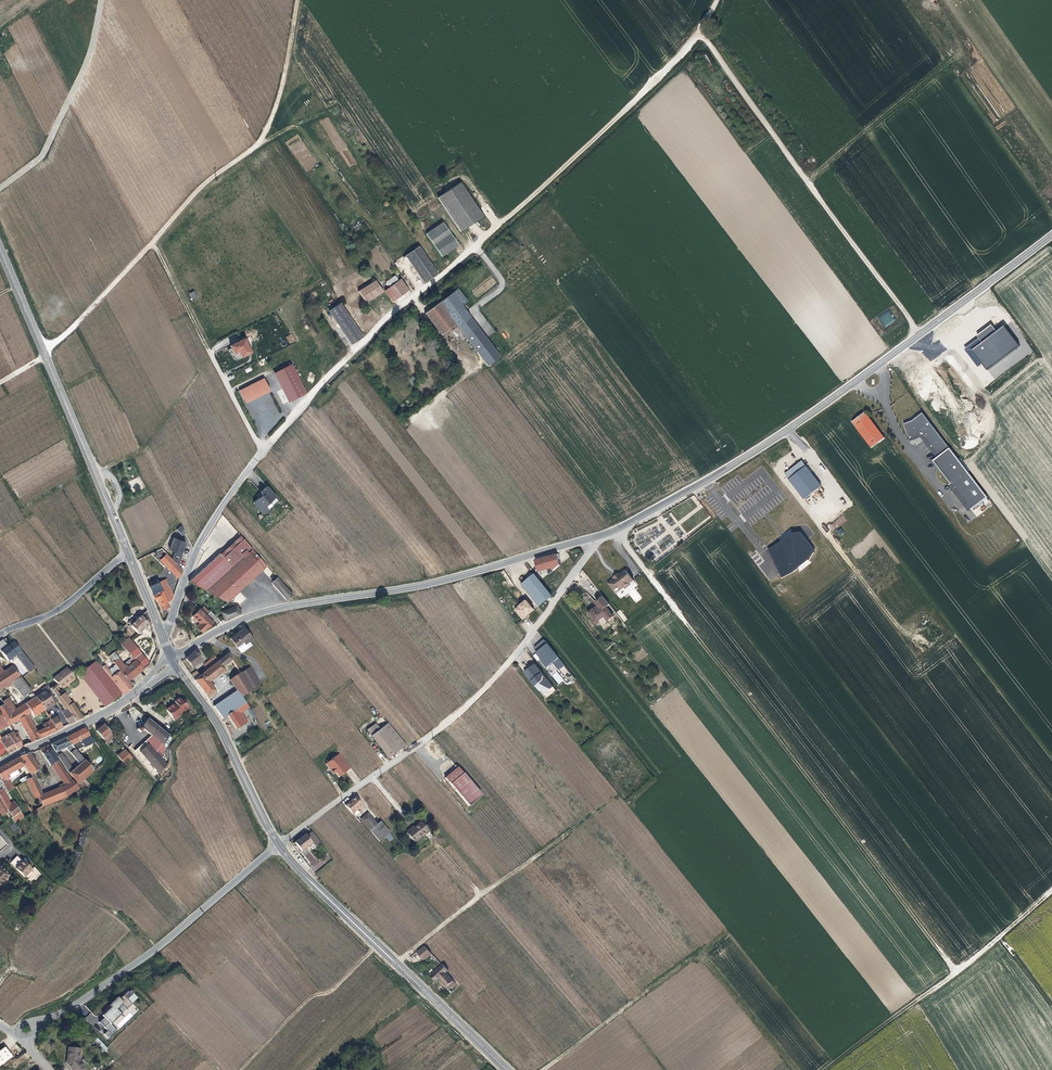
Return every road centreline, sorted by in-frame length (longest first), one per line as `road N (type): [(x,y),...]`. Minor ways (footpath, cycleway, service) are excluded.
road 1 (track): [(483,238),(672,67),(697,33),(922,332)]
road 2 (tertiary): [(616,532),(822,407),(1051,235)]
road 3 (unclassified): [(166,640),(196,550),(238,481),(391,317),(483,238)]
road 4 (track): [(957,972),(649,572)]
road 5 (track): [(297,0),(284,84),(259,144),(205,181),(46,353),(0,383)]
road 6 (residential): [(603,537),(531,636),(462,710),(280,846)]
road 7 (tertiary): [(174,658),(268,611),(419,585),(603,537)]
road 8 (secondary): [(130,552),(0,245)]
road 9 (unclassified): [(280,846),(155,951),(23,1039)]
road 10 (secondary): [(507,1069),(280,846)]
road 11 (track): [(823,1069),(1051,892)]
road 12 (track): [(396,962),(615,799)]
road 13 (track): [(264,452),(153,240)]
road 14 (track): [(102,0),(91,54),(44,152),(0,188)]
road 15 (secondary): [(280,846),(226,735),(174,658)]
road 16 (tertiary): [(0,763),(130,699),(174,658)]
road 17 (track): [(695,954),(544,1069)]
road 18 (residential): [(130,552),(65,608),(0,635)]

